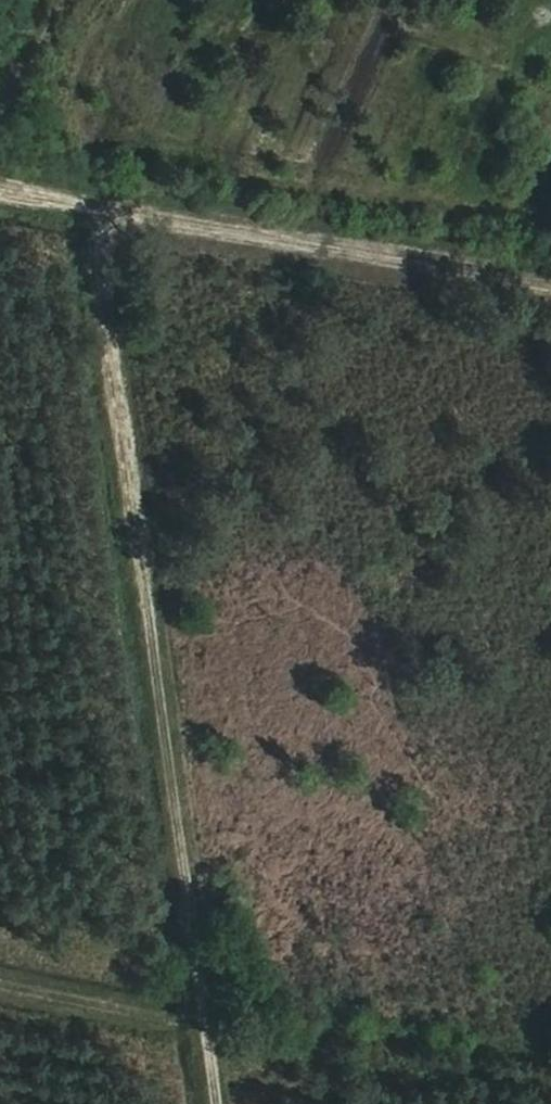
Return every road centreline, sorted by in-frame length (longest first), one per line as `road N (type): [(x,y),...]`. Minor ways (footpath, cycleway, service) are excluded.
road 1 (track): [(225,1103),(107,209)]
road 2 (track): [(550,287),(0,190)]
road 3 (track): [(215,1026),(0,989)]

